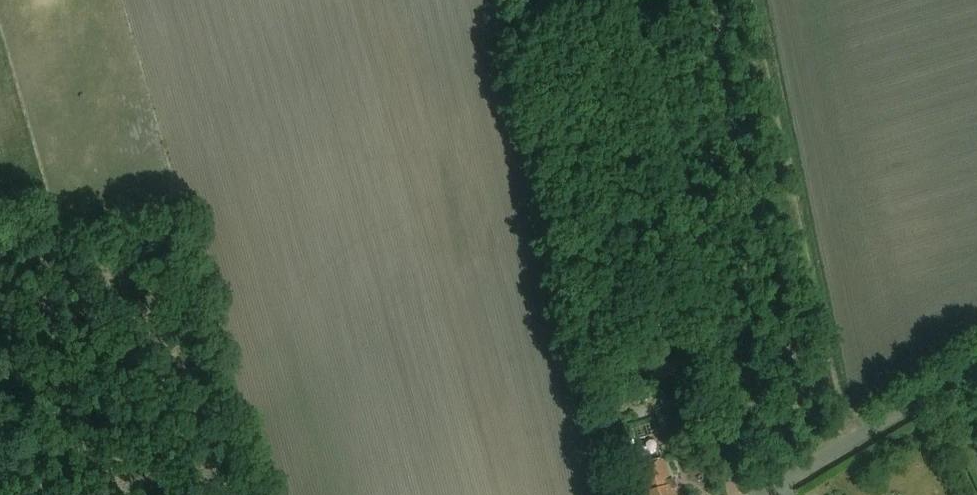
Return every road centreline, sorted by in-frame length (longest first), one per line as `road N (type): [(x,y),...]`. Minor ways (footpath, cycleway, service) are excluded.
road 1 (unclassified): [(761,494),(976,365)]

